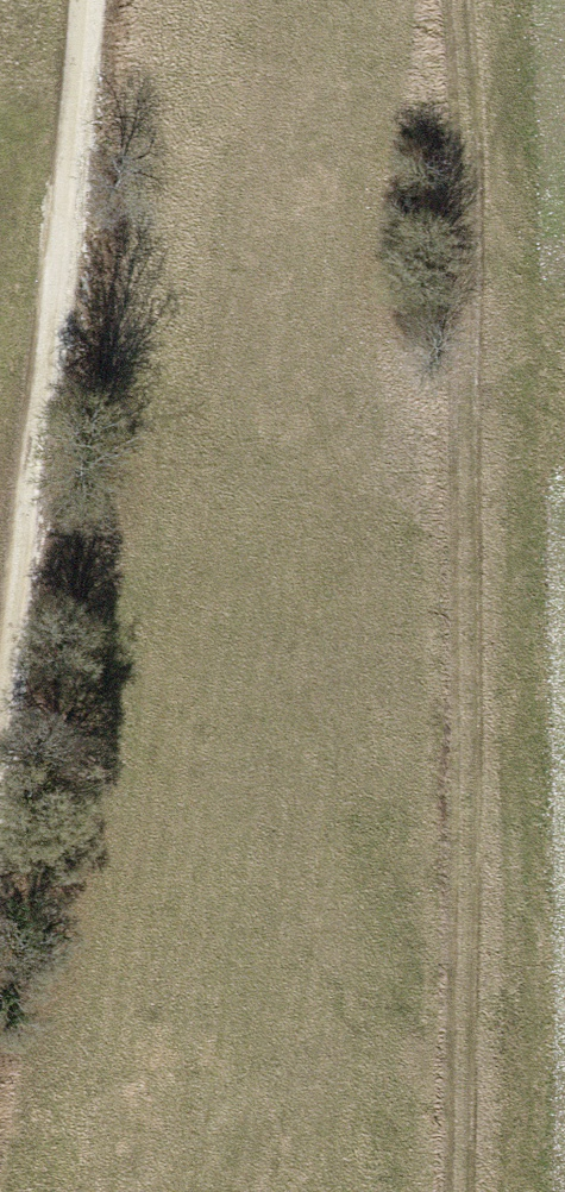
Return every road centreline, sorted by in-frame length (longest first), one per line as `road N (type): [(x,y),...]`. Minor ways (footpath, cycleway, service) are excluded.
road 1 (track): [(453,0),(468,221),(461,1191)]
road 2 (track): [(86,0),(0,750)]

